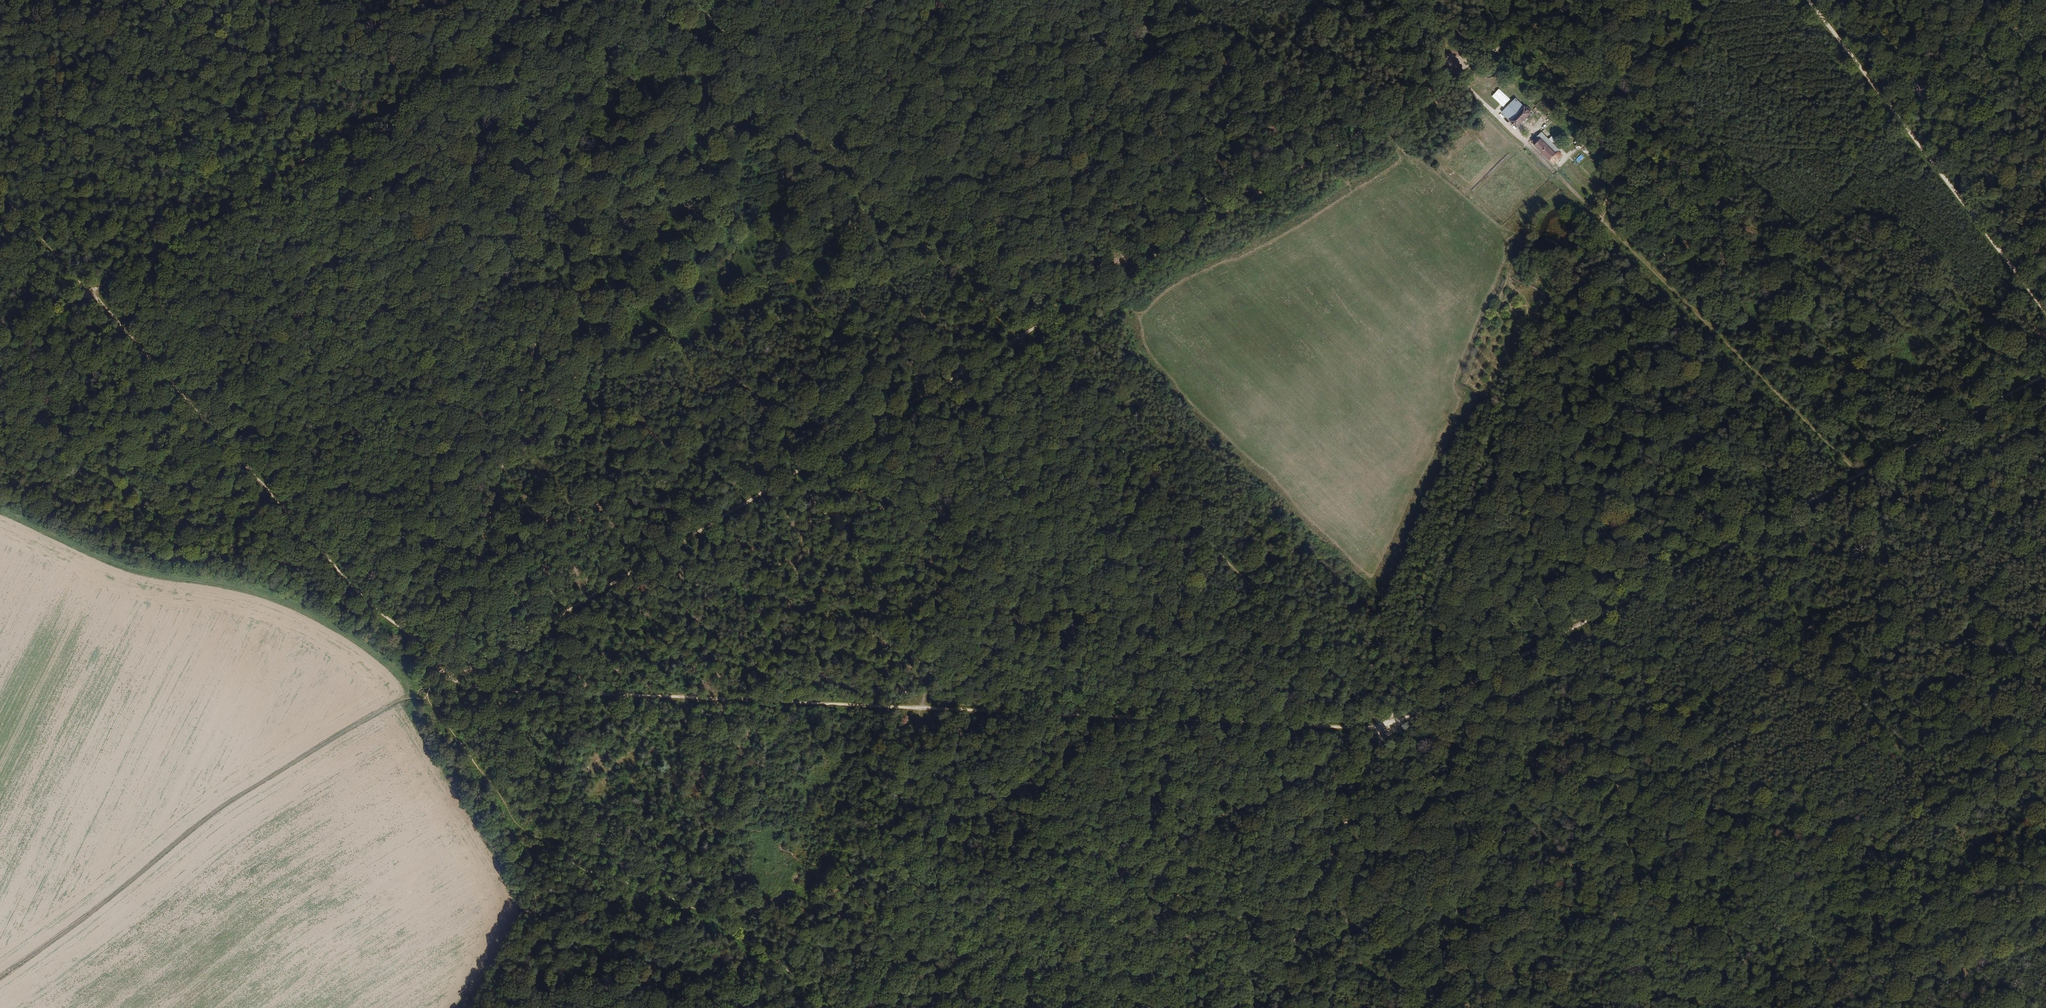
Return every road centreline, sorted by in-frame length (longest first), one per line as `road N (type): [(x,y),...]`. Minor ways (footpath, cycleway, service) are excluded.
road 1 (track): [(1589,0),(1465,83),(826,462),(462,677),(447,676)]
road 2 (track): [(713,0),(1384,728)]
road 3 (track): [(1384,728),(749,703),(458,687),(447,676)]
road 4 (track): [(1384,728),(1694,0)]
road 5 (track): [(1384,728),(2045,376)]
road 6 (track): [(1384,728),(2045,903)]
road 7 (track): [(568,0),(98,292)]
road 8 (track): [(815,1007),(795,976),(707,913),(528,836),(420,686)]
road 9 (track): [(447,676),(426,646),(350,584),(98,292)]
road 10 (track): [(420,686),(250,783),(0,973)]
road 11 (track): [(948,963),(1384,728)]
road 12 (track): [(1811,0),(2045,314)]
road 13 (track): [(1384,728),(1651,1007)]
road 14 (track): [(1258,1007),(1384,728)]
road 15 (track): [(914,710),(849,1007)]
road 16 (track): [(0,184),(98,292)]

